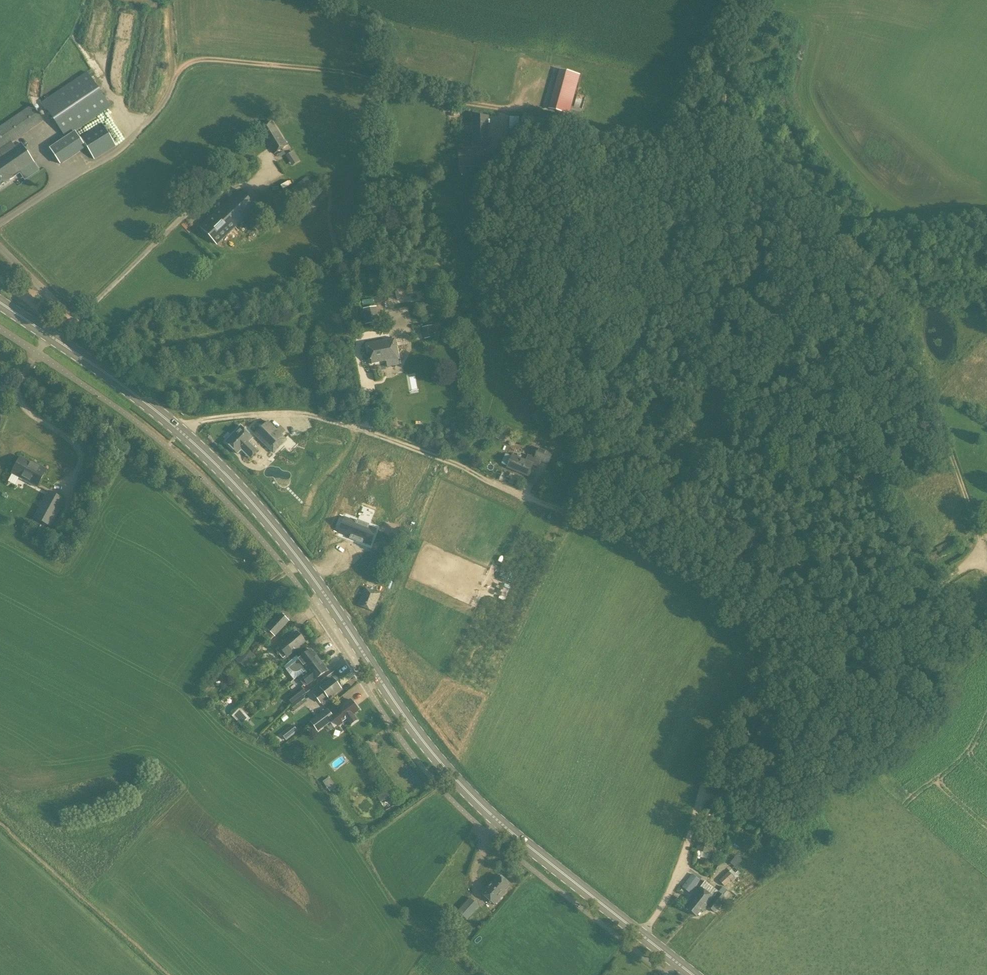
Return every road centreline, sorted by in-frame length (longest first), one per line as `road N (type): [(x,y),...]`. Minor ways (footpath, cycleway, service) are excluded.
road 1 (secondary): [(689,974),(426,751),(311,574),(242,488),(142,397),(51,337)]
road 2 (track): [(984,558),(871,651),(787,664),(679,566),(490,479),(295,413),(192,422)]
road 3 (track): [(984,558),(911,350),(762,177),(733,125),(730,68),(755,0)]
road 4 (track): [(787,664),(735,710),(717,740),(684,861),(630,946)]
road 5 (track): [(167,0),(175,73),(158,112),(120,148),(0,221)]
road 6 (unclassified): [(198,201),(75,321),(0,247)]
road 7 (unclassified): [(71,480),(80,454),(24,405),(20,384),(37,353)]

